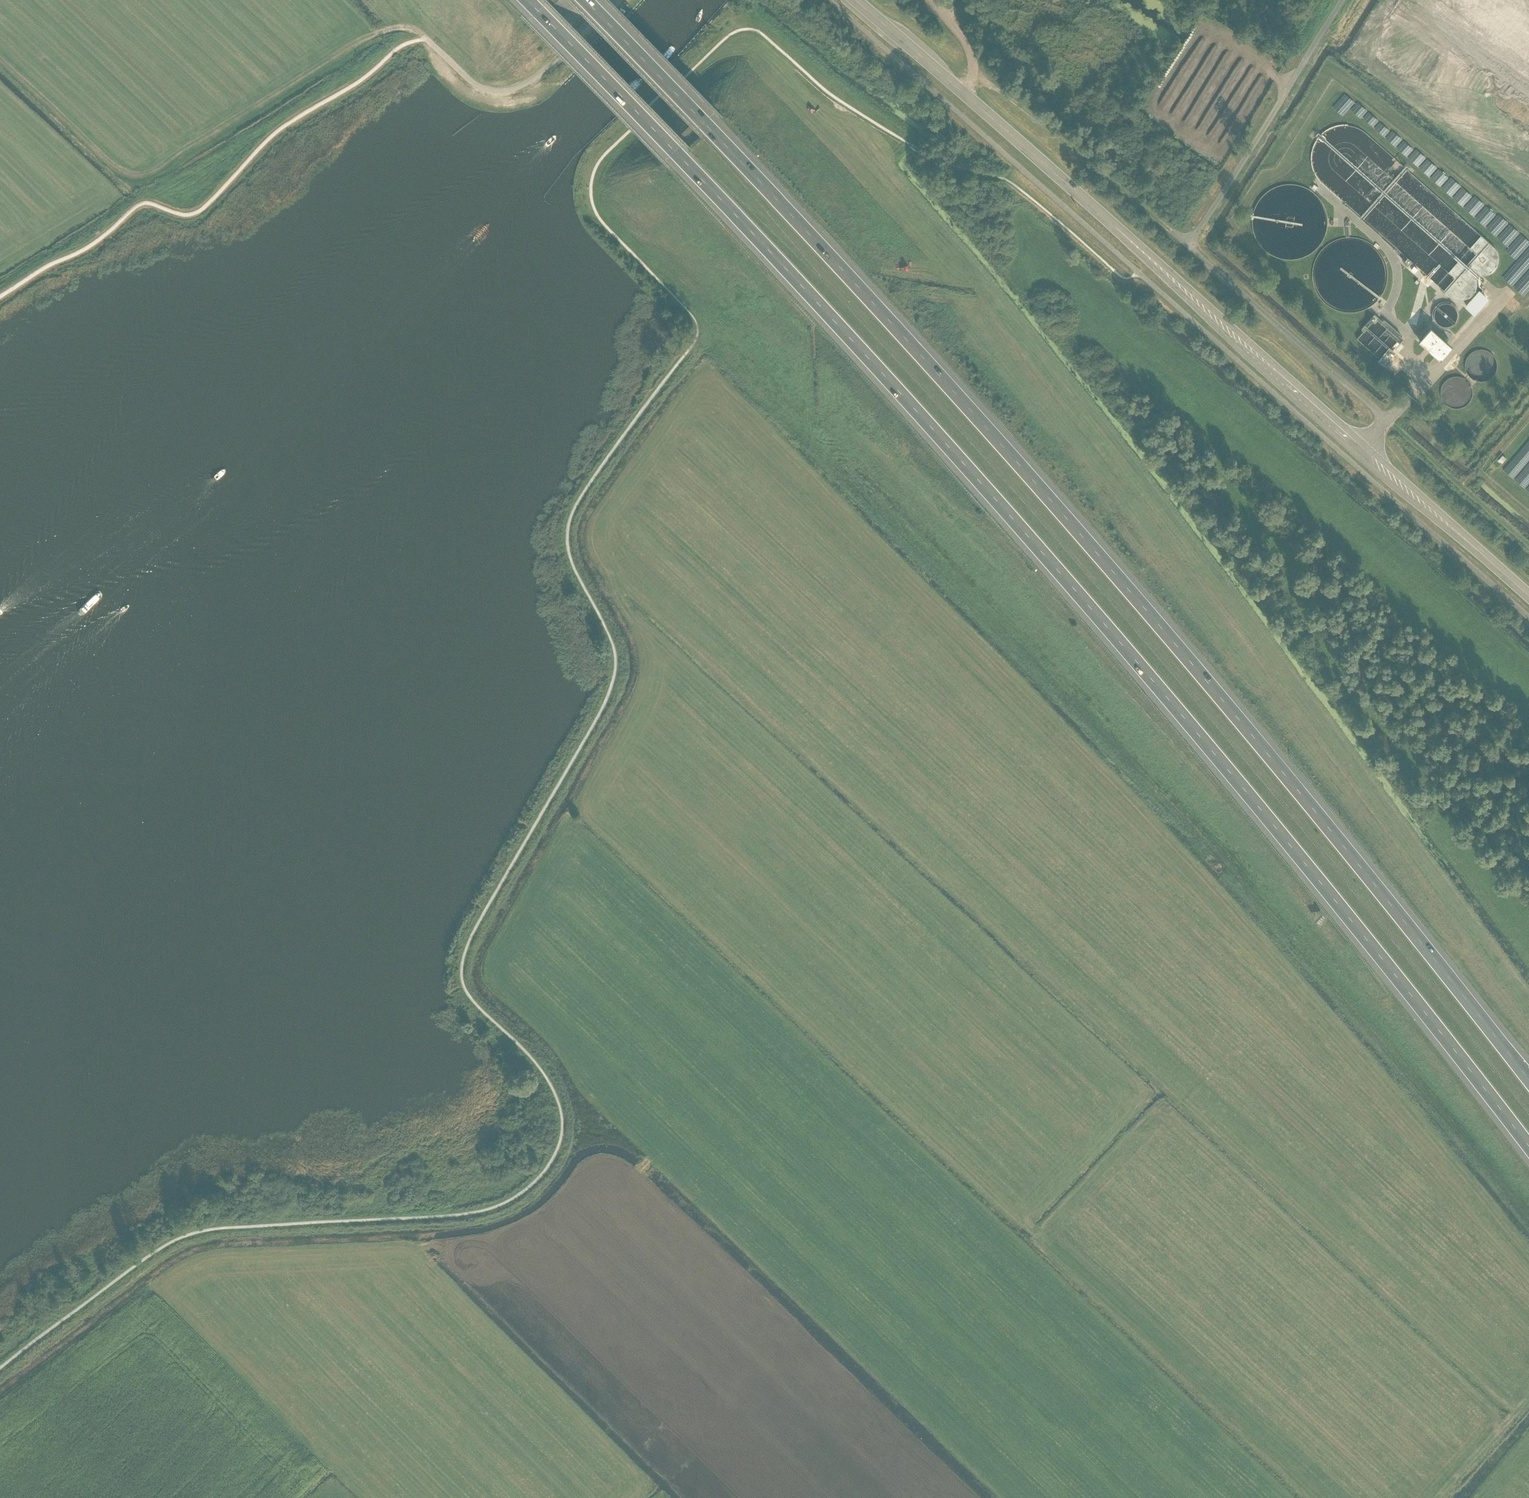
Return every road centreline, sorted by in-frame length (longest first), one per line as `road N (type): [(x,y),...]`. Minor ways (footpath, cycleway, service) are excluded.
road 1 (motorway): [(528,0),(688,165),(1072,589),(1361,932),(1528,1150)]
road 2 (motorway): [(1528,1079),(1107,559),(905,330),(584,0)]
road 3 (tertiary): [(1528,599),(855,0)]
road 4 (track): [(1169,229),(973,69)]
road 5 (unclassified): [(426,39),(480,87),(514,89),(560,57),(615,0)]

